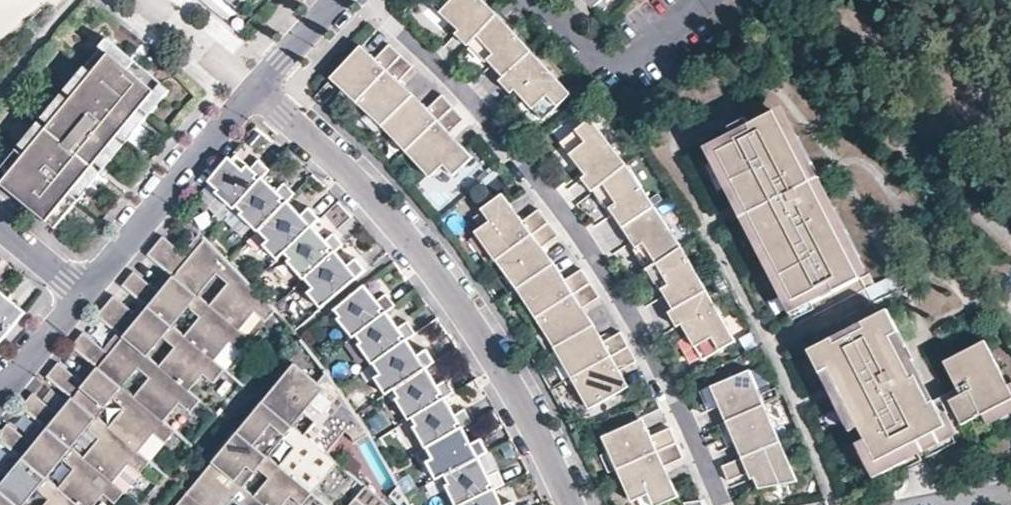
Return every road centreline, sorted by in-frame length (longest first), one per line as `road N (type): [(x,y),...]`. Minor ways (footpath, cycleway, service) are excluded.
road 1 (residential): [(366,0),(513,152),(597,268),(717,504)]
road 2 (residential): [(258,95),(381,207),(443,283),(499,362),(568,504)]
road 3 (residential): [(84,300),(258,95)]
road 4 (residential): [(148,504),(293,339)]
road 5 (residential): [(0,399),(84,300)]
road 6 (residential): [(258,95),(341,0)]

